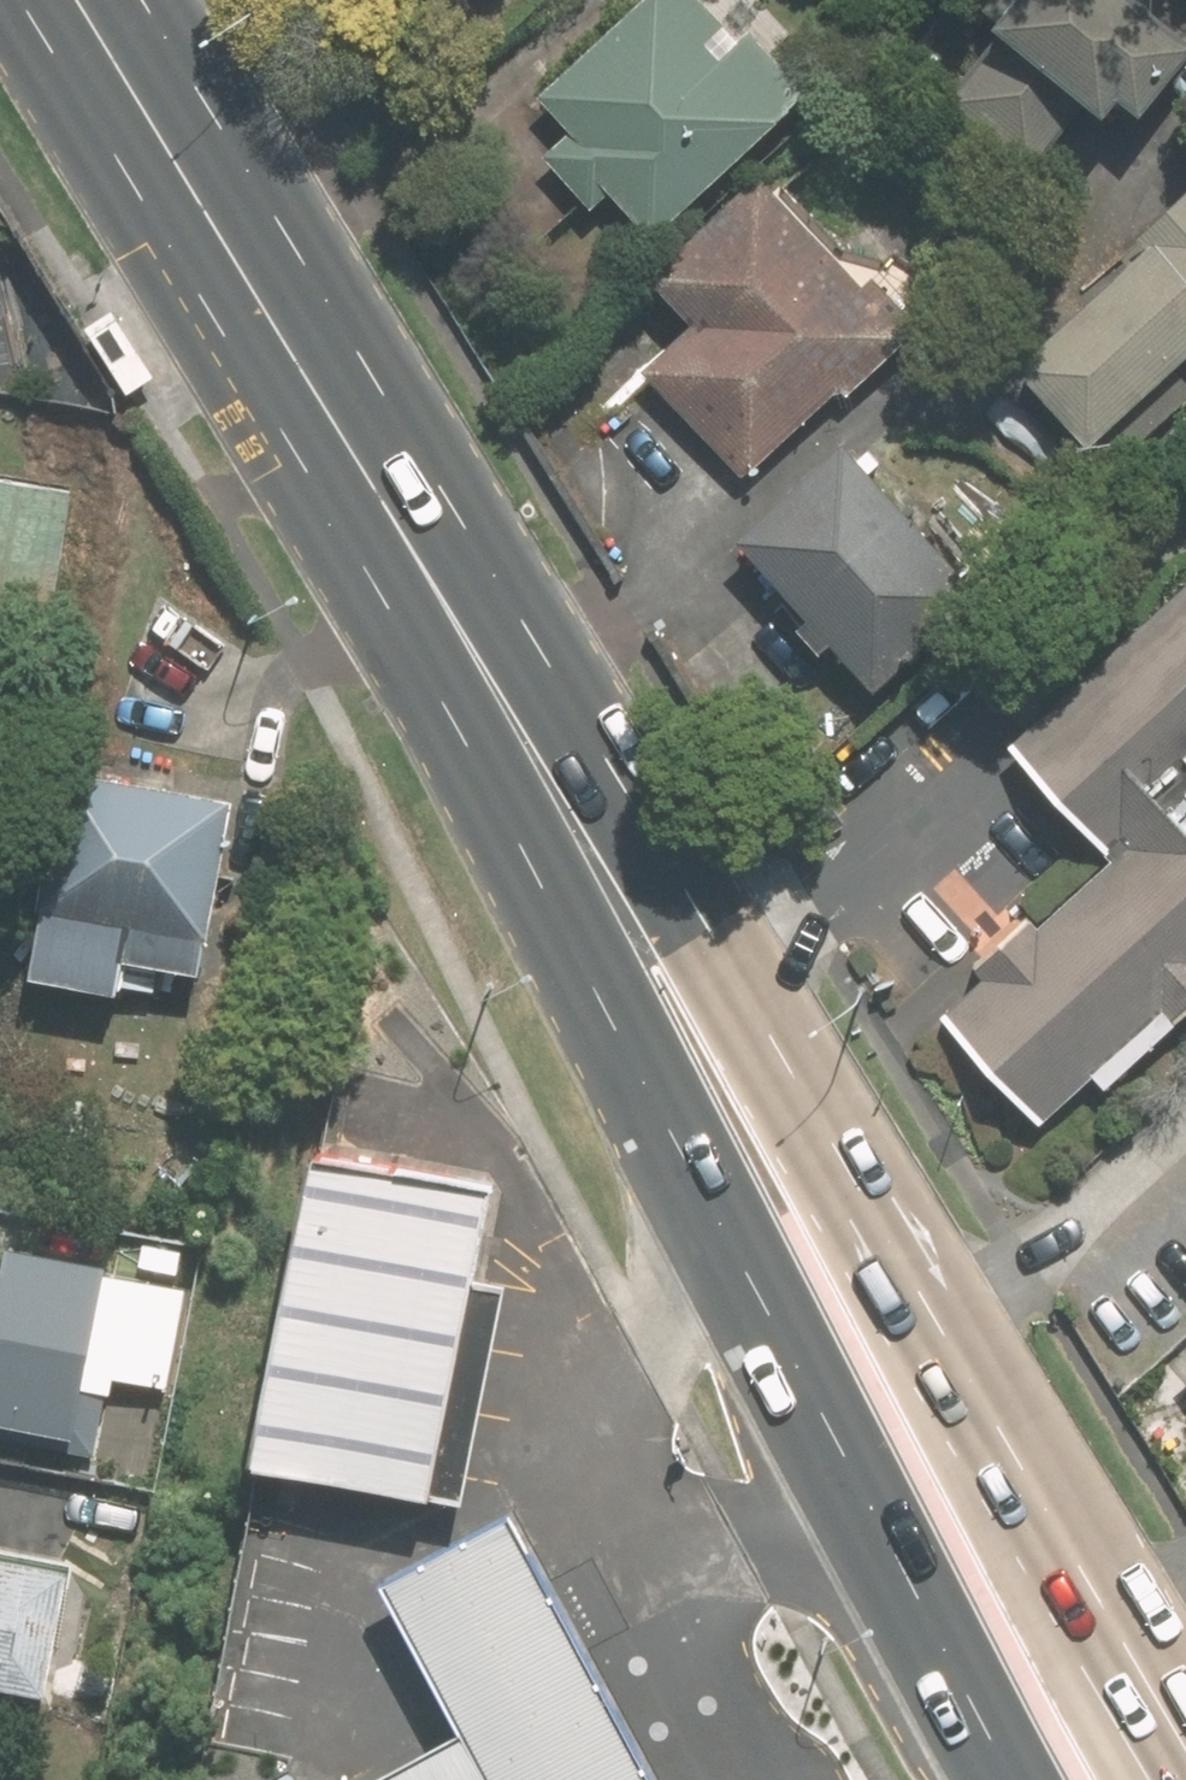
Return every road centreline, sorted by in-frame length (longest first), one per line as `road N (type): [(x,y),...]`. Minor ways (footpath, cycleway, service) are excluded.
road 1 (primary): [(1029,1779),(539,879),(329,410)]
road 2 (primary): [(329,410),(452,543),(626,768),(1120,1657)]
road 3 (primary): [(329,410),(73,0)]

